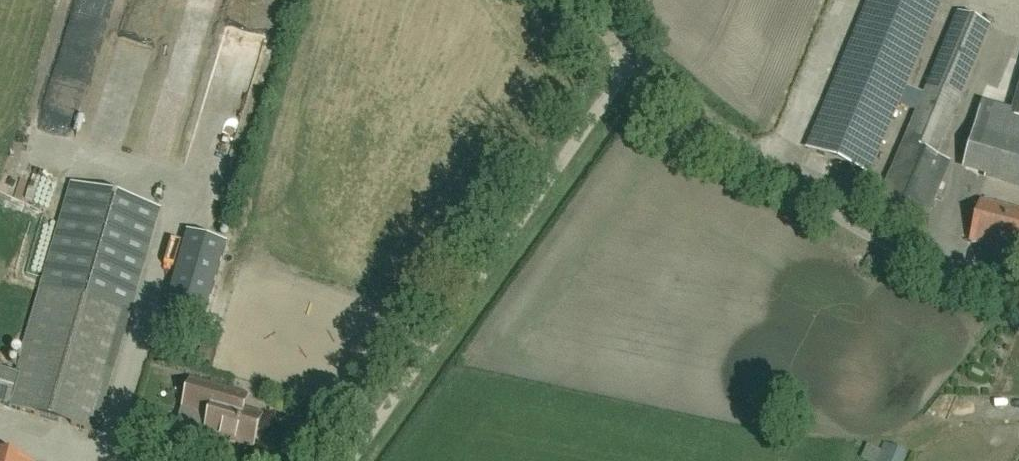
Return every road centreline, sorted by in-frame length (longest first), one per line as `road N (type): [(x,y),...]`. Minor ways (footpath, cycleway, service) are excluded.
road 1 (unclassified): [(349,460),(636,60)]
road 2 (unclassified): [(1018,301),(850,221),(701,117),(636,60)]

